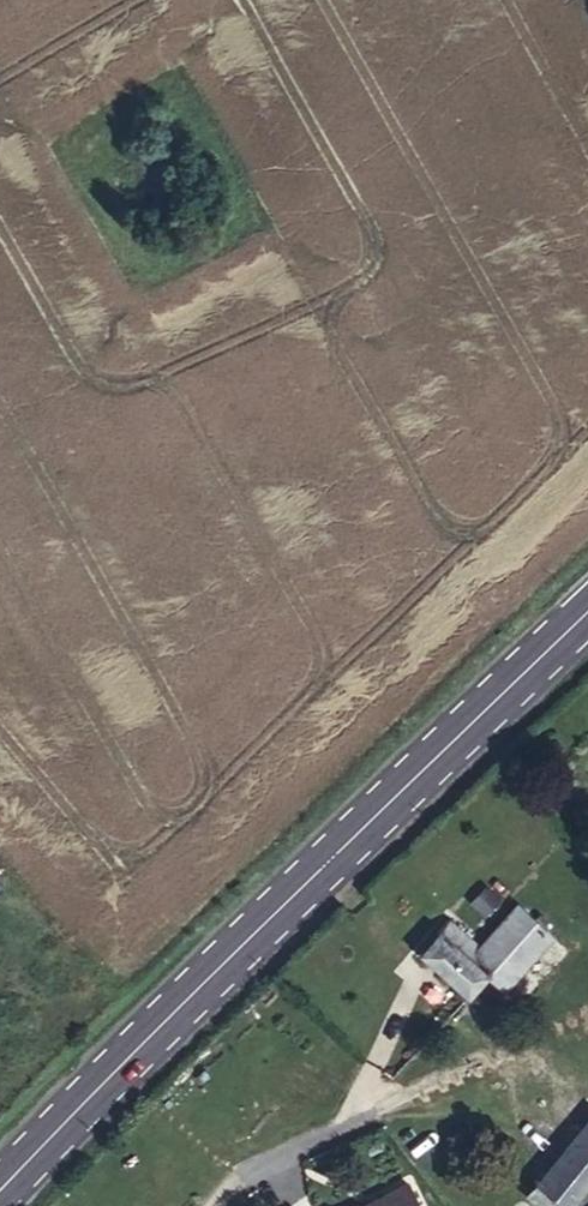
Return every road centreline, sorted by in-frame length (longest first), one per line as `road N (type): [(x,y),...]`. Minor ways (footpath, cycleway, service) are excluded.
road 1 (primary): [(0,1192),(587,610)]

